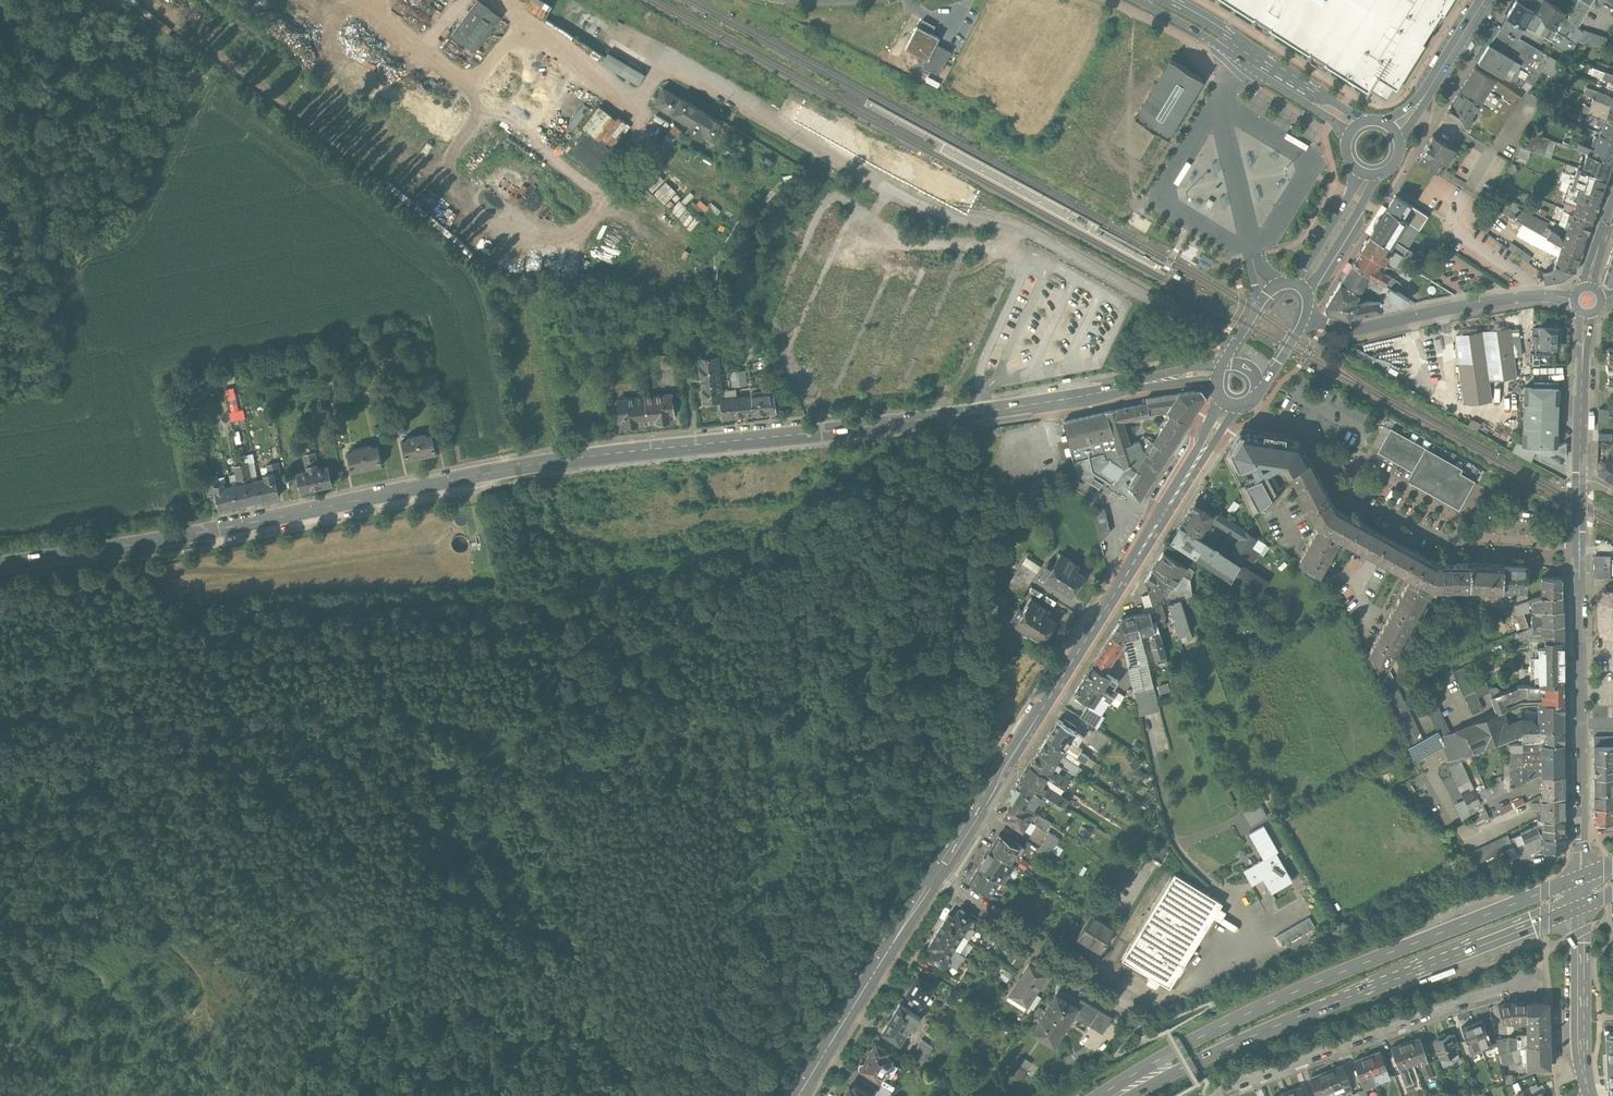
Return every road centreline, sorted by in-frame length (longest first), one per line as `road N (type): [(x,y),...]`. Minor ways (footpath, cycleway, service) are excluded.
road 1 (secondary): [(1217,376),(557,462),(0,565)]
road 2 (unclassified): [(1235,347),(1011,224),(907,199),(613,36)]
road 3 (secondary): [(934,880),(1225,406)]
road 4 (primary): [(1585,880),(1270,1004),(1170,1056),(1113,1095)]
road 5 (primary): [(1125,1095),(1277,1026),(1586,908)]
road 6 (tertiary): [(1585,880),(1582,542)]
road 7 (residential): [(1218,1095),(1510,980),(1533,979)]
road 8 (tertiary): [(1574,296),(1452,309),(1361,331),(1303,319)]
road 9 (secondary): [(799,1095),(934,880)]
road 10 (residential): [(934,880),(1148,1012)]
road 11 (tertiary): [(1150,0),(1356,131)]
road 12 (secondary): [(1588,1095),(1586,908)]
road 13 (residential): [(1466,541),(1454,514),(1361,462),(1330,459)]
road 14 (tertiary): [(1582,474),(1588,312)]
road 15 (tertiary): [(1391,134),(1482,0)]
road 16 (tertiary): [(1300,287),(1370,172)]

